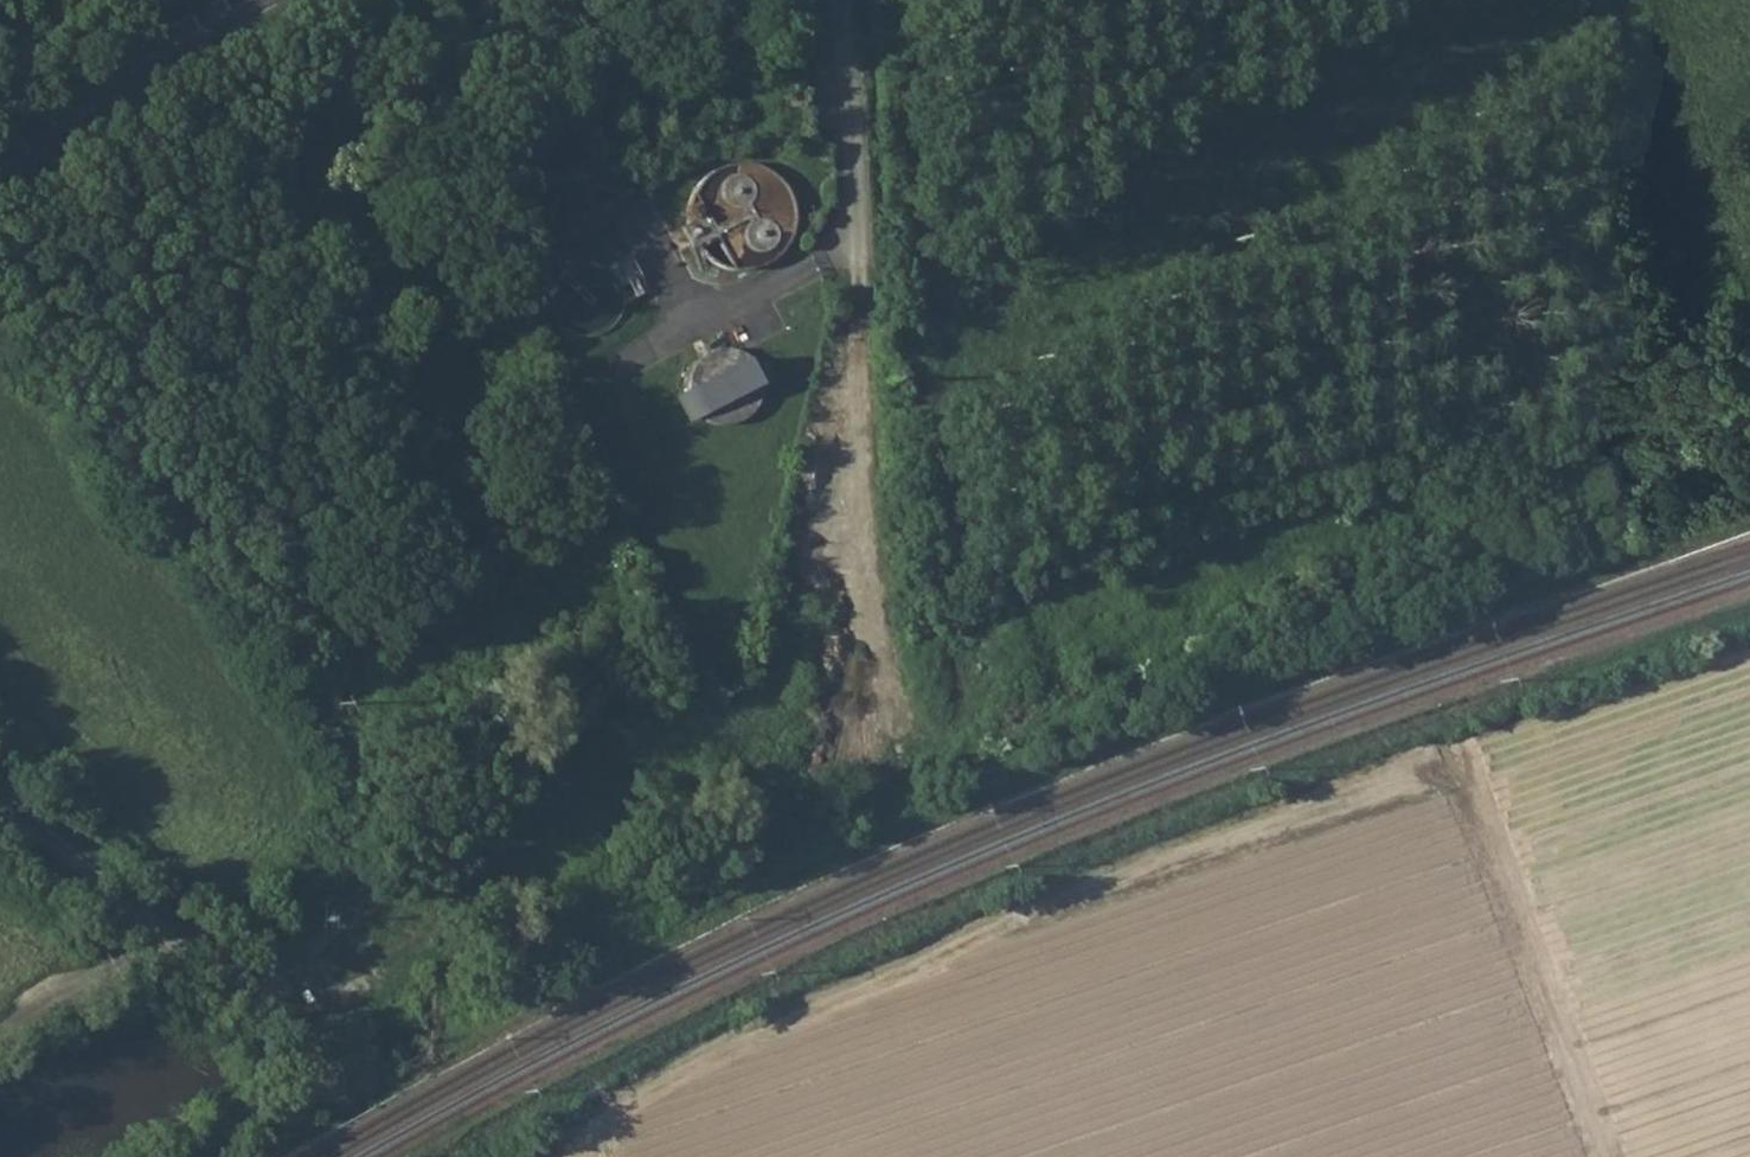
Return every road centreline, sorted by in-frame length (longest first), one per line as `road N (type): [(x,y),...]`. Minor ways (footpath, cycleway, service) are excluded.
road 1 (unclassified): [(0,786),(301,1063),(375,1156)]
road 2 (track): [(900,670),(870,594),(858,236)]
road 3 (tertiary): [(0,173),(257,0)]
road 4 (track): [(157,937),(0,1035)]

